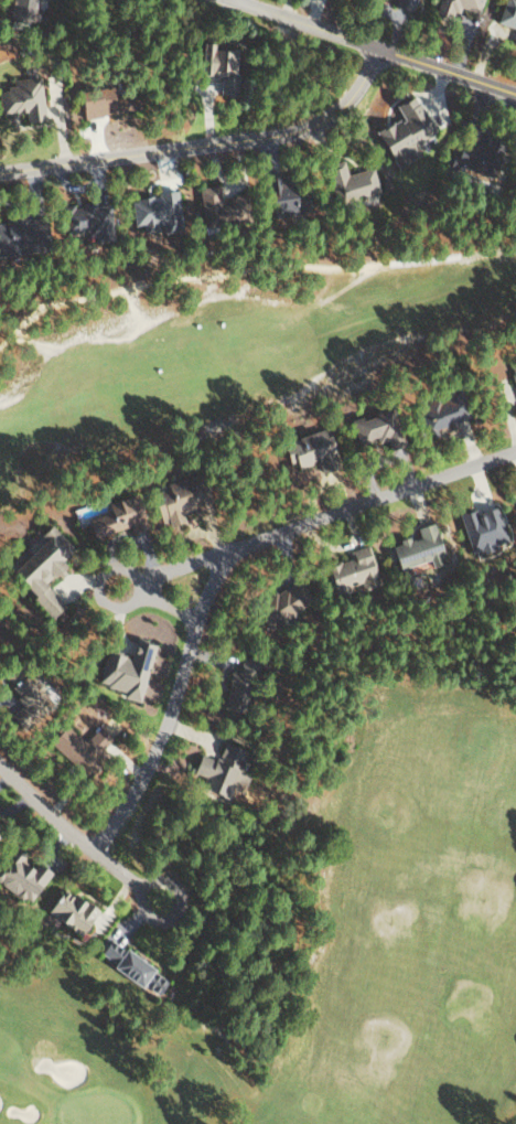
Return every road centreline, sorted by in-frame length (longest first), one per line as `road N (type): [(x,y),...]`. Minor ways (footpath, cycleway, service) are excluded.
road 1 (residential): [(92,853),(152,764),(211,587),(235,553),(515,454)]
road 2 (residential): [(0,176),(294,136),(348,106),(380,52)]
road 3 (residential): [(223,0),(515,95)]
road 4 (residential): [(0,772),(142,891)]

